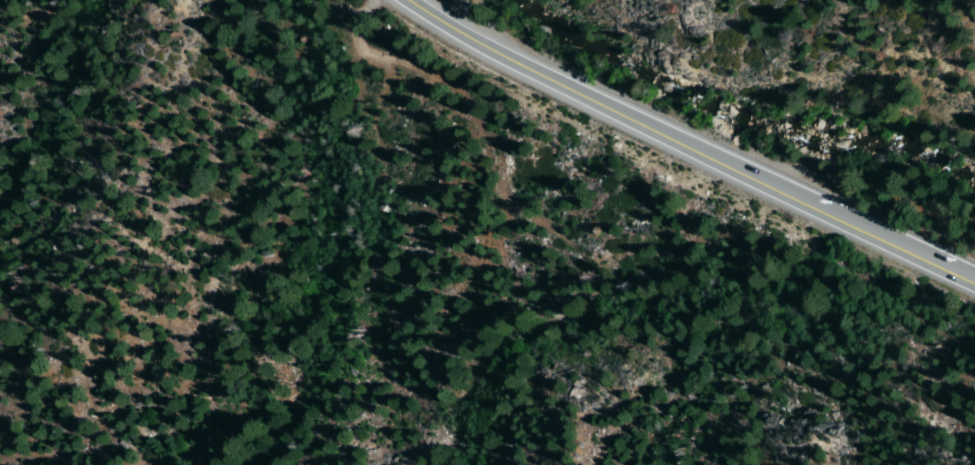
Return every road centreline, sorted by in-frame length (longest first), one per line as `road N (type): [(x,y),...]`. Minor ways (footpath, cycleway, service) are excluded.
road 1 (primary): [(409,0),(491,50),(789,195)]
road 2 (primary): [(789,195),(974,282)]
road 3 (track): [(368,0),(355,30),(384,71),(375,108),(379,155)]

